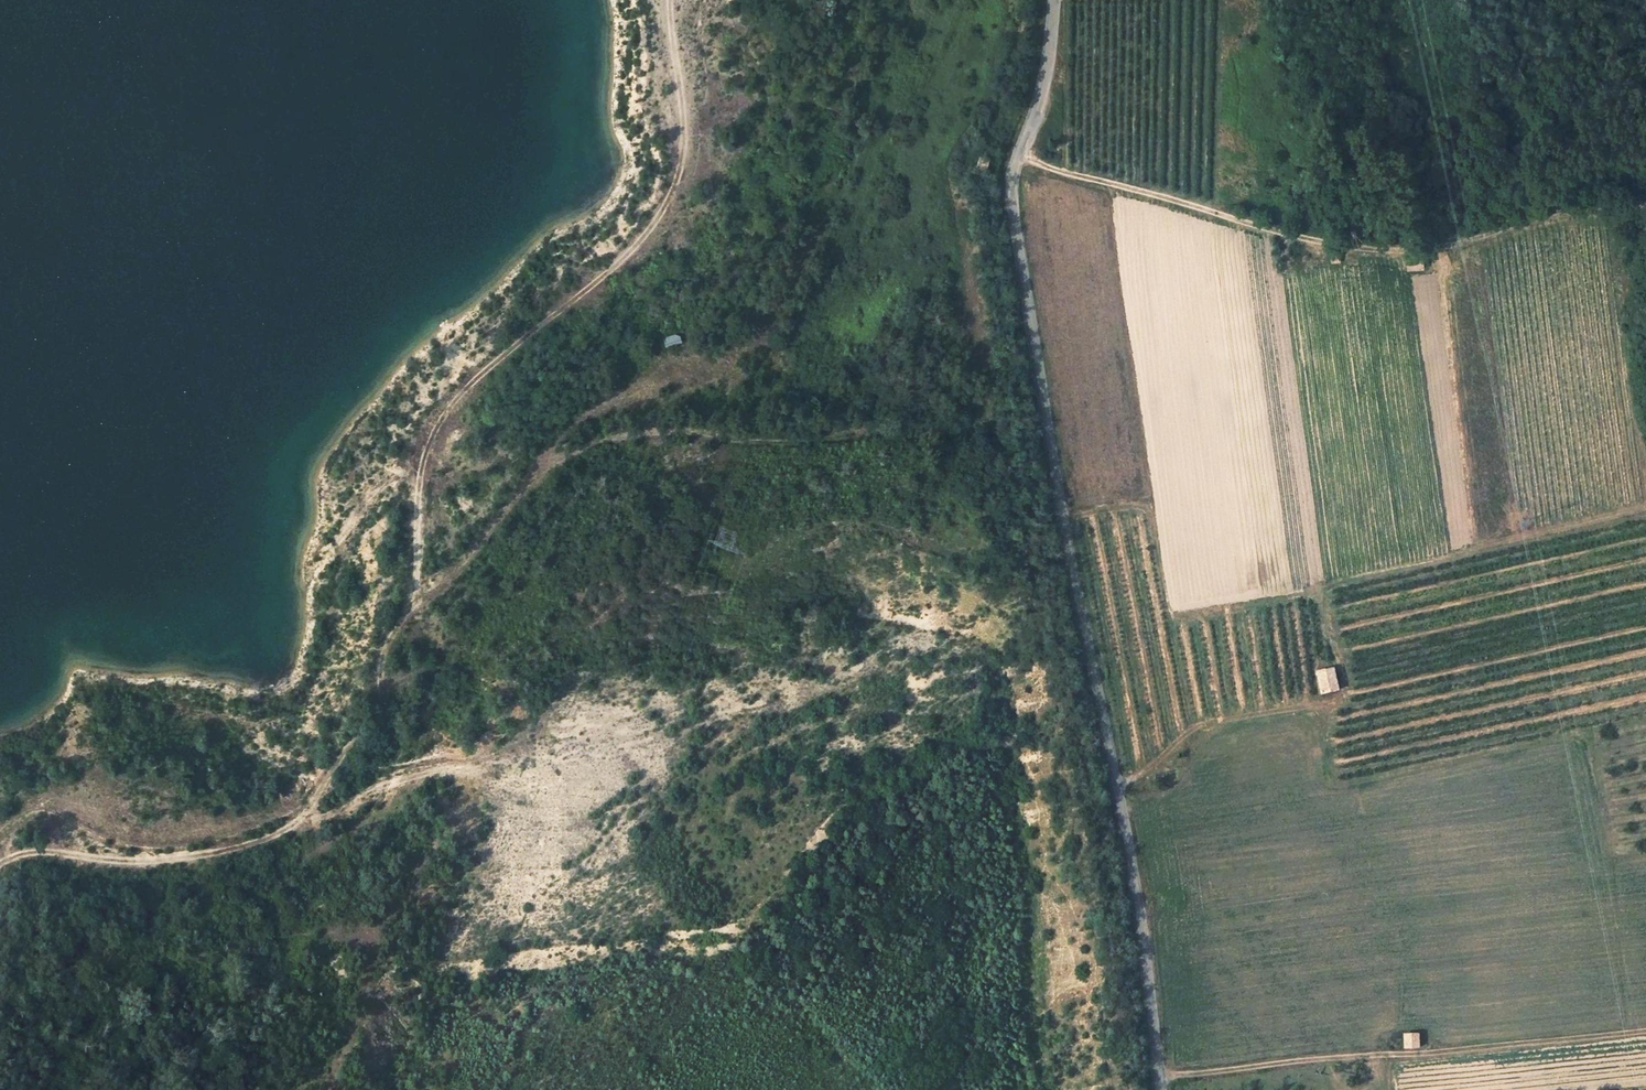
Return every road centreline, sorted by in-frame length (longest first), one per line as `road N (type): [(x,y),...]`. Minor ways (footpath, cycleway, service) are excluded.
road 1 (unclassified): [(1053,0),(1046,71),(1012,188),(1137,896),(1161,1089)]
road 2 (track): [(1645,1031),(1159,1075)]

